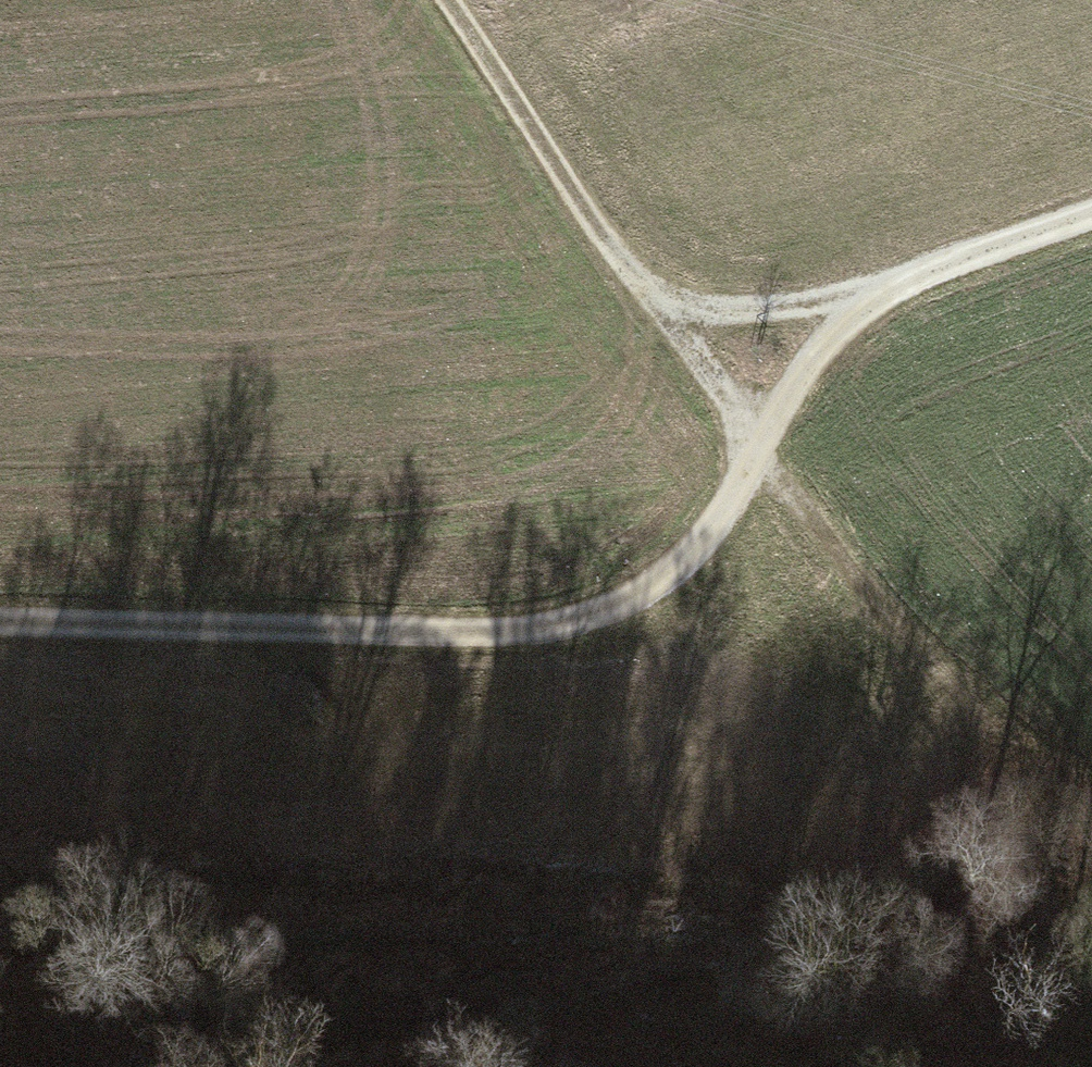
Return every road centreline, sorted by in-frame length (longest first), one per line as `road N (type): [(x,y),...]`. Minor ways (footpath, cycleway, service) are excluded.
road 1 (track): [(1091,208),(800,296),(338,563),(0,574)]
road 2 (track): [(1010,739),(978,815),(913,901),(304,1030),(201,1066)]
road 3 (track): [(750,932),(0,923)]
road 4 (track): [(639,276),(1010,739),(1091,792)]
road 5 (track): [(639,276),(450,0)]
road 6 (track): [(639,276),(711,299),(800,296)]

